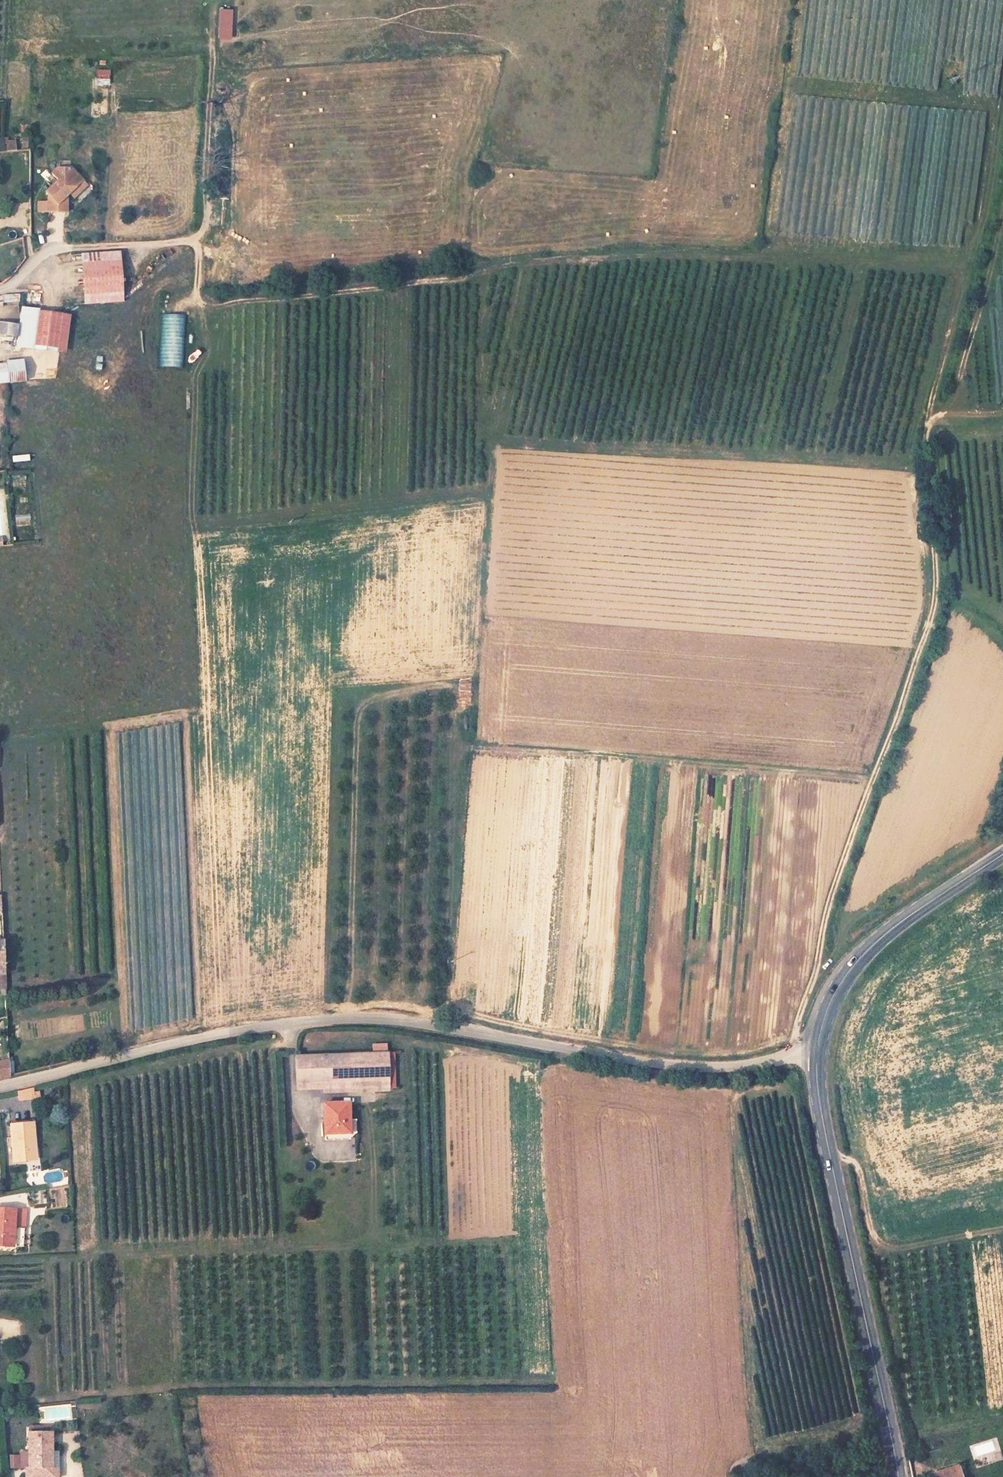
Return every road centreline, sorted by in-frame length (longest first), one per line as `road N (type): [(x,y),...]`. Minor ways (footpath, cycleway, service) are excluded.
road 1 (track): [(964,274),(684,257),(506,269),(214,306),(199,296),(197,241),(214,196),(215,0)]
road 2 (track): [(787,1063),(828,916),(937,605),(927,450),(932,405),(982,204),(1002,61)]
road 3 (residential): [(0,1086),(244,1028),(321,1020),(388,1019),(687,1069),(766,1067),(817,1056)]
road 4 (secondary): [(899,1476),(817,1056)]
road 5 (secondary): [(817,1056),(820,1029),(858,962),(1002,855)]
road 6 (track): [(831,1154),(858,1167),(867,1224),(881,1243),(901,1250),(1002,1228)]
road 7 (residential): [(0,290),(60,249),(197,241)]

